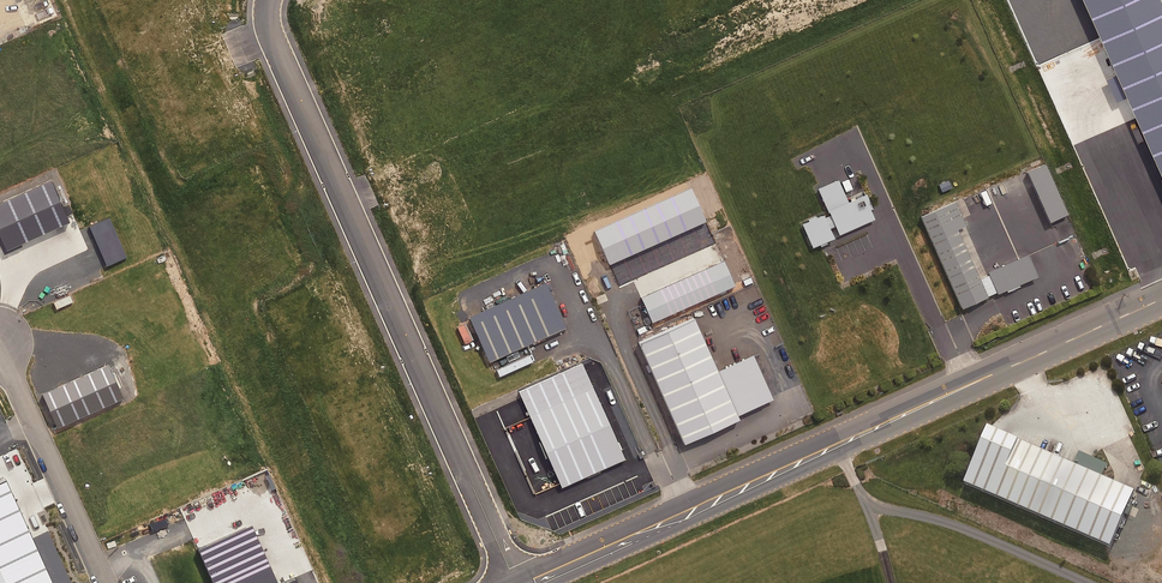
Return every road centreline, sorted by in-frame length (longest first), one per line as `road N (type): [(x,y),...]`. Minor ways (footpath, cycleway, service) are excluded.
road 1 (secondary): [(523,582),(1161,299)]
road 2 (residential): [(273,0),(269,25),(515,582)]
road 3 (residential): [(105,582),(0,350)]

